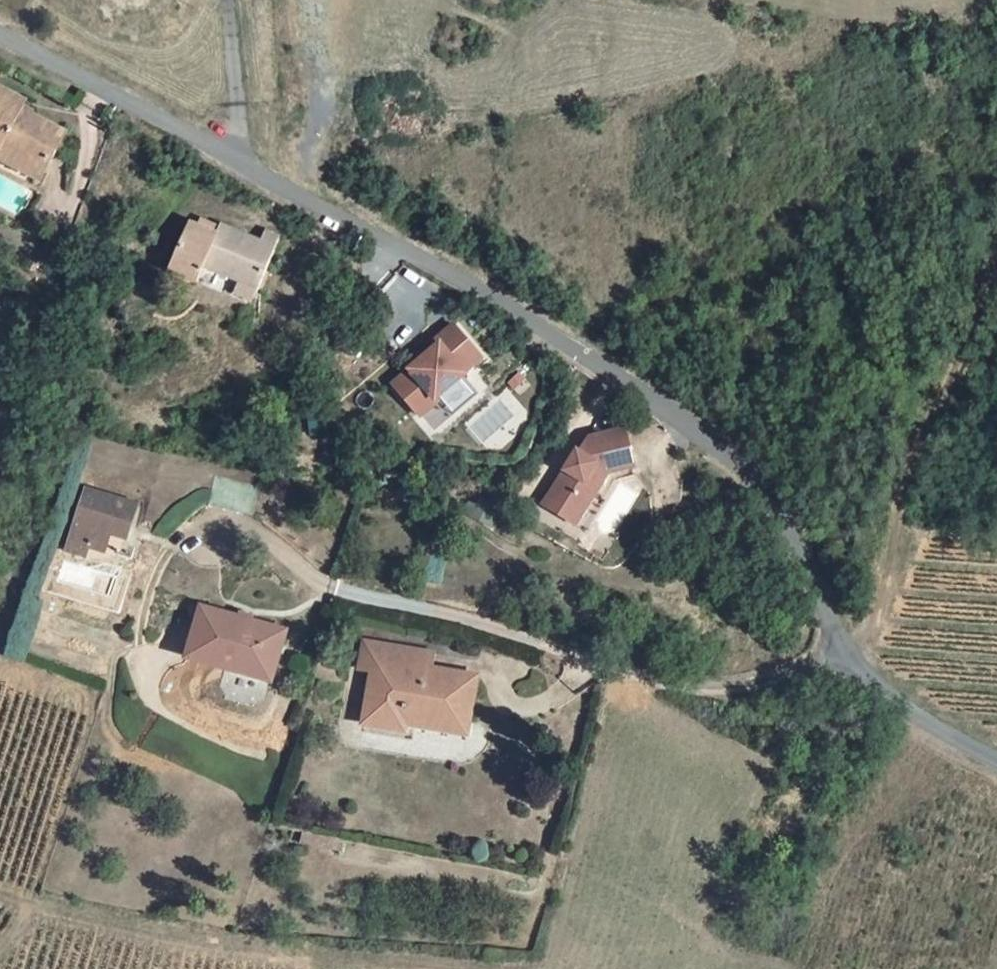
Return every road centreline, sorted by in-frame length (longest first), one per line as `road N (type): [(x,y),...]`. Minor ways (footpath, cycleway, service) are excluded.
road 1 (unclassified): [(996,757),(855,674),(797,533),(727,455),(499,299),(0,38)]
road 2 (track): [(855,674),(887,579),(904,475),(996,279)]
road 3 (track): [(173,548),(144,603),(139,643),(116,653),(105,696),(0,659)]

